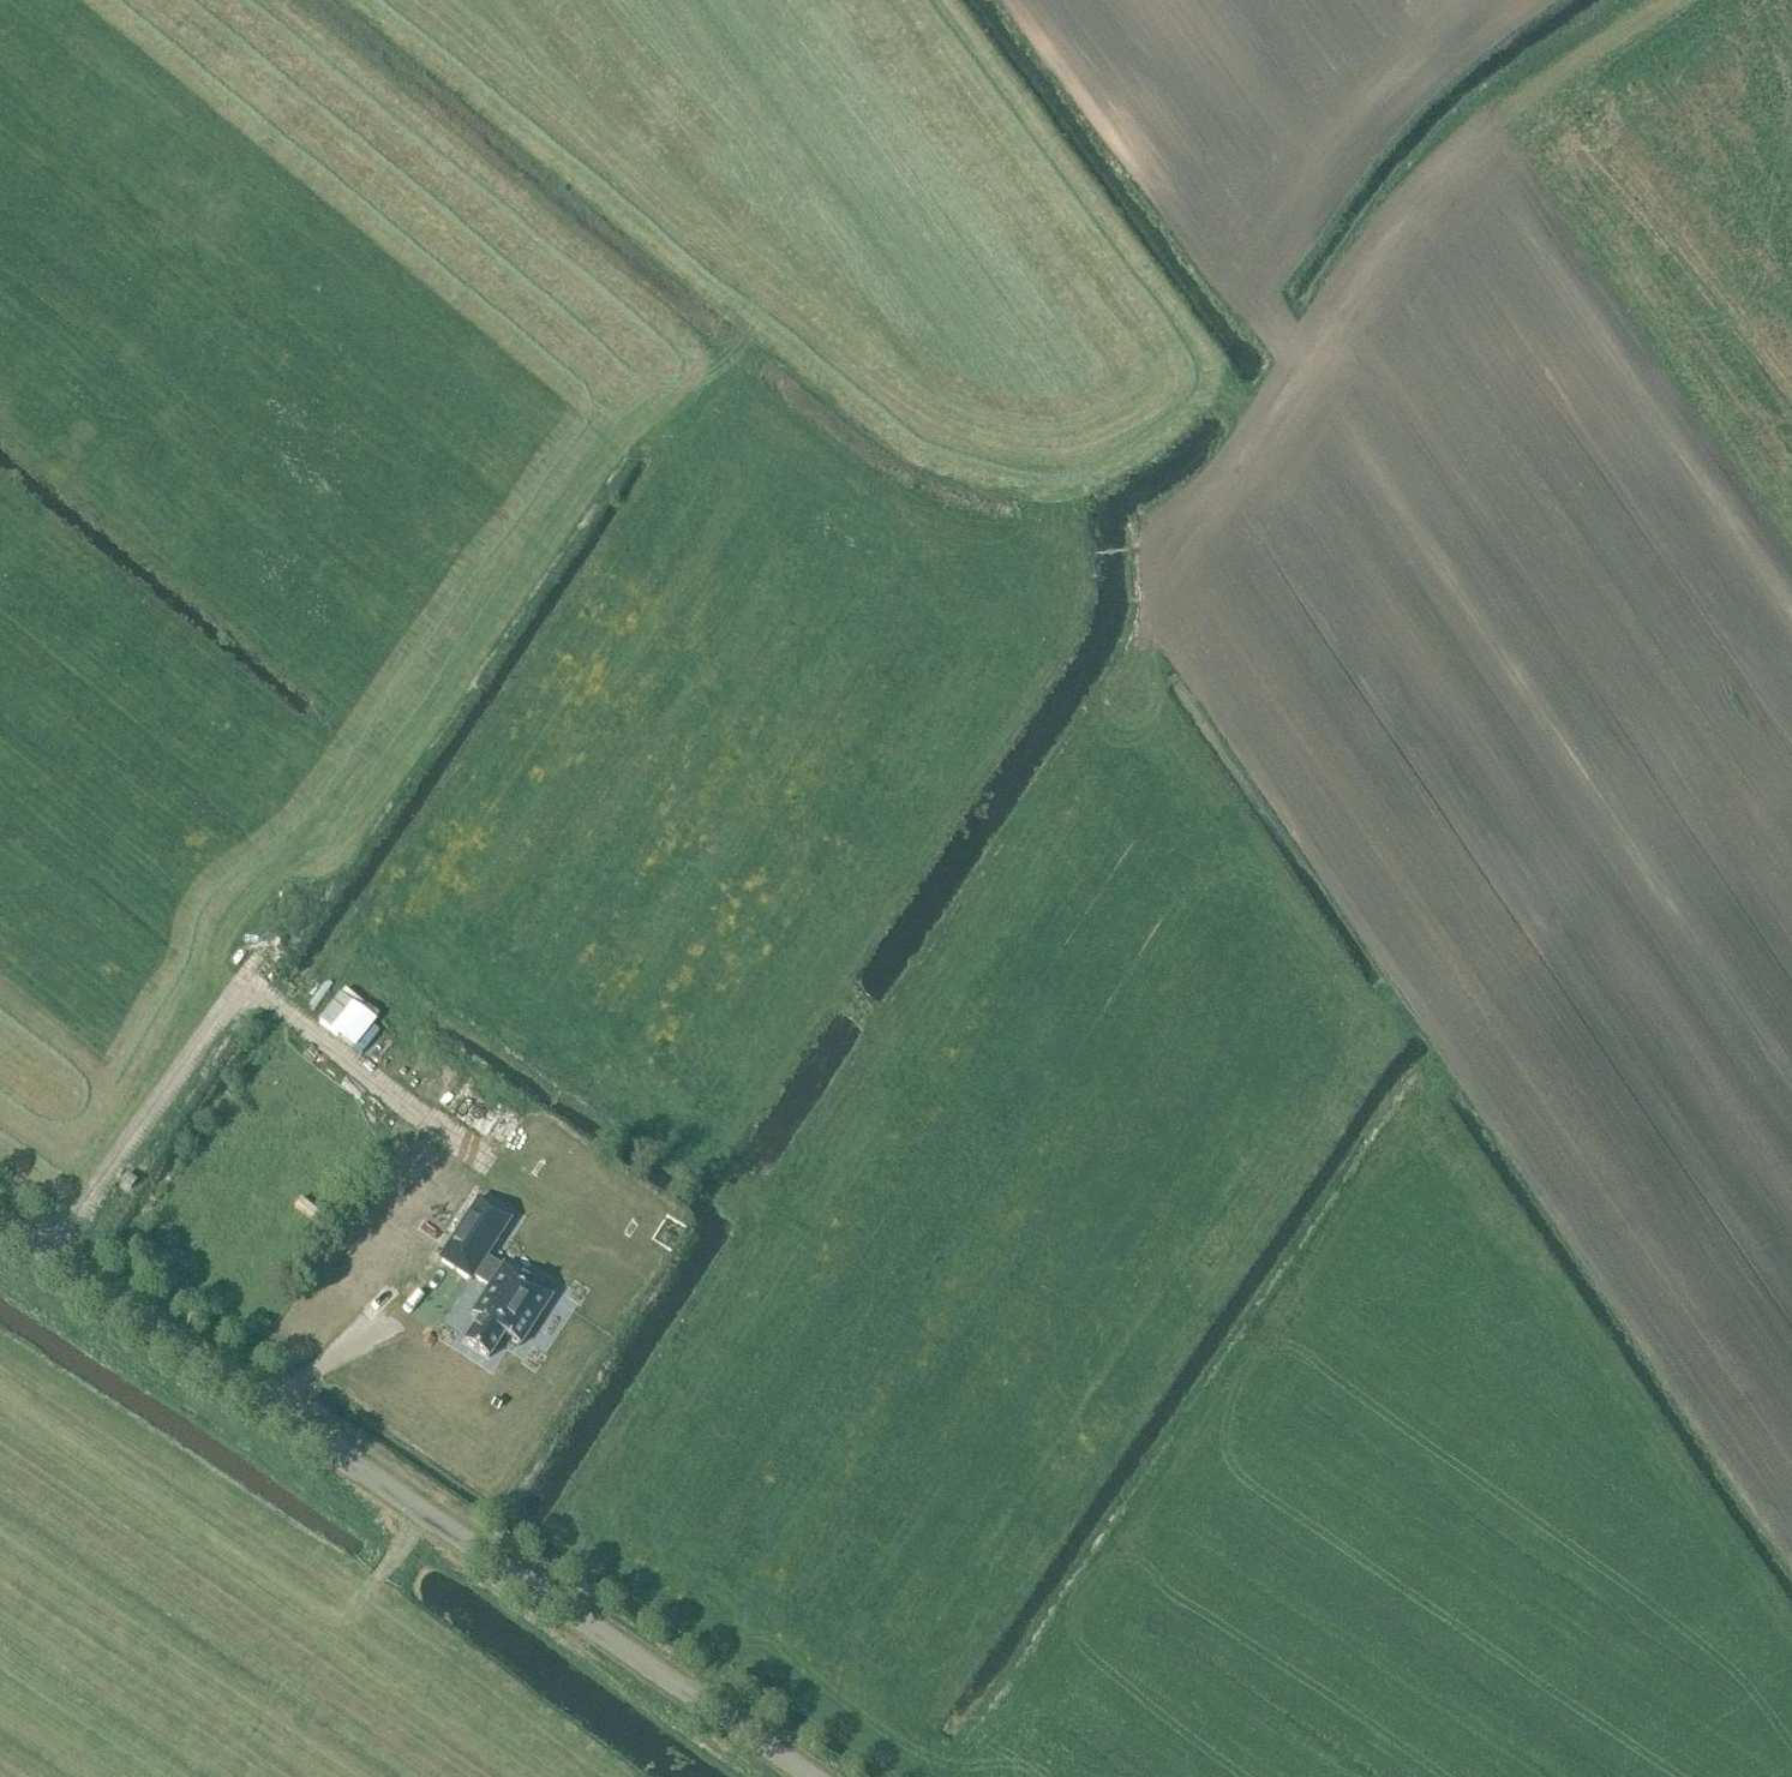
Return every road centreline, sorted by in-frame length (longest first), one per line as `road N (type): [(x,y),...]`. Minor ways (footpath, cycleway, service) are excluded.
road 1 (tertiary): [(819,1776),(0,1224)]

